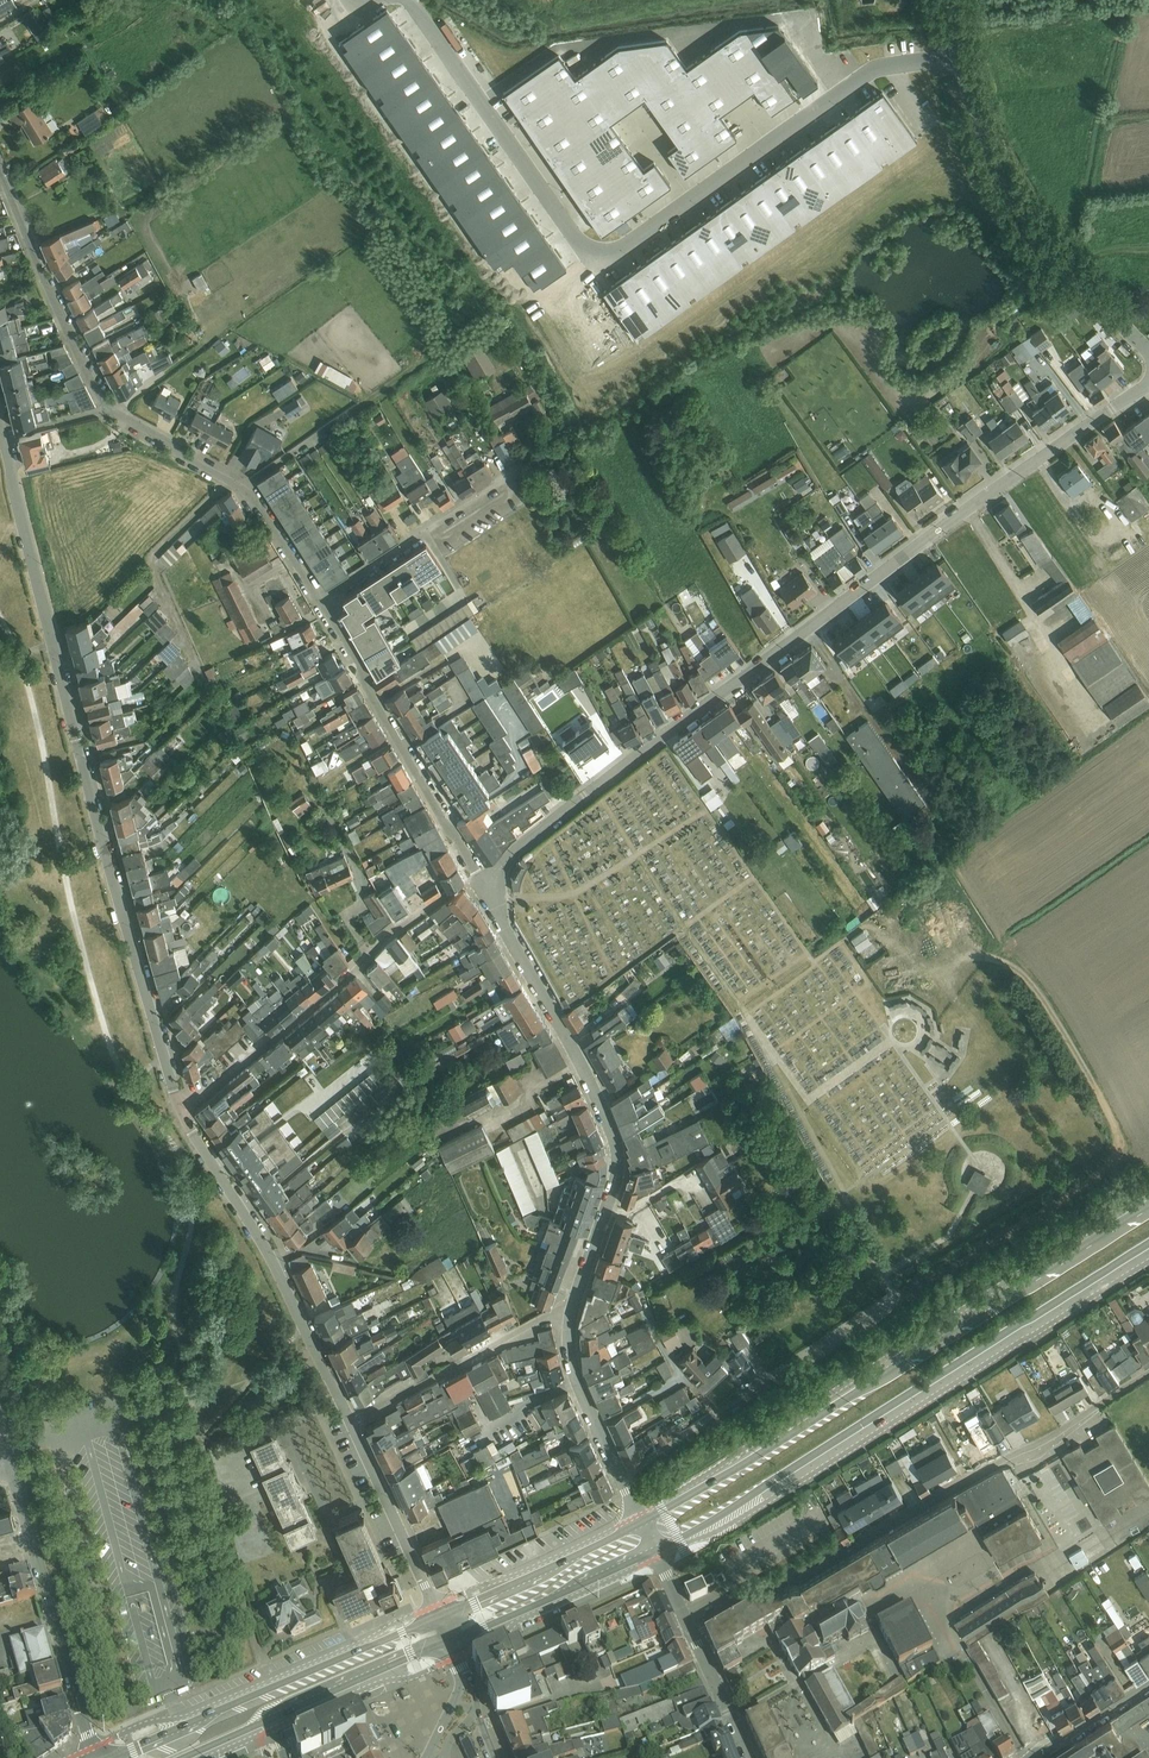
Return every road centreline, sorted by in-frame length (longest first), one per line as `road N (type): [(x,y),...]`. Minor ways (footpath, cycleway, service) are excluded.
road 1 (tertiary): [(1148,384),(856,587),(511,854),(491,887)]
road 2 (residential): [(958,54),(880,66),(597,263),(410,0)]
road 3 (residential): [(181,1109),(105,843),(4,434)]
road 4 (primary): [(1148,1205),(643,1520)]
road 5 (primary): [(654,1547),(736,1508),(1148,1243)]
road 6 (residential): [(1148,1367),(1057,1430),(693,1636)]
road 7 (track): [(896,1297),(1105,1168),(1118,1144),(1115,1125),(1051,1018),(1007,963),(982,958)]
road 8 (tertiary): [(491,887),(494,908),(608,1110),(617,1145),(615,1182),(570,1306)]
road 9 (residential): [(351,1422),(261,1235),(181,1109)]
road 10 (unclassified): [(1148,352),(1059,246),(1015,180),(988,135),(958,54)]
road 11 (primary): [(442,1619),(121,1757)]
road 12 (residential): [(449,897),(395,931),(181,1109)]
road 13 (unclassified): [(6,1446),(88,1737),(102,1757)]
road 14 (residential): [(319,602),(254,499),(106,410)]
road 15 (residential): [(106,410),(0,172)]
road 16 (residential): [(351,1422),(570,1306)]
road 17 (residential): [(319,602),(521,467)]
road 18 (tertiary): [(570,1306),(572,1361),(643,1520)]
road 19 (primary): [(450,1640),(654,1547)]
road 20 (primary): [(643,1520),(442,1619)]
road 21 (residential): [(491,887),(375,700)]
road 22 (residential): [(442,1619),(351,1422)]
road 23 (primary): [(276,1716),(450,1640)]
road 24 (residential): [(1030,1757),(1148,1681)]
road 25 (tertiary): [(751,1757),(693,1636)]

